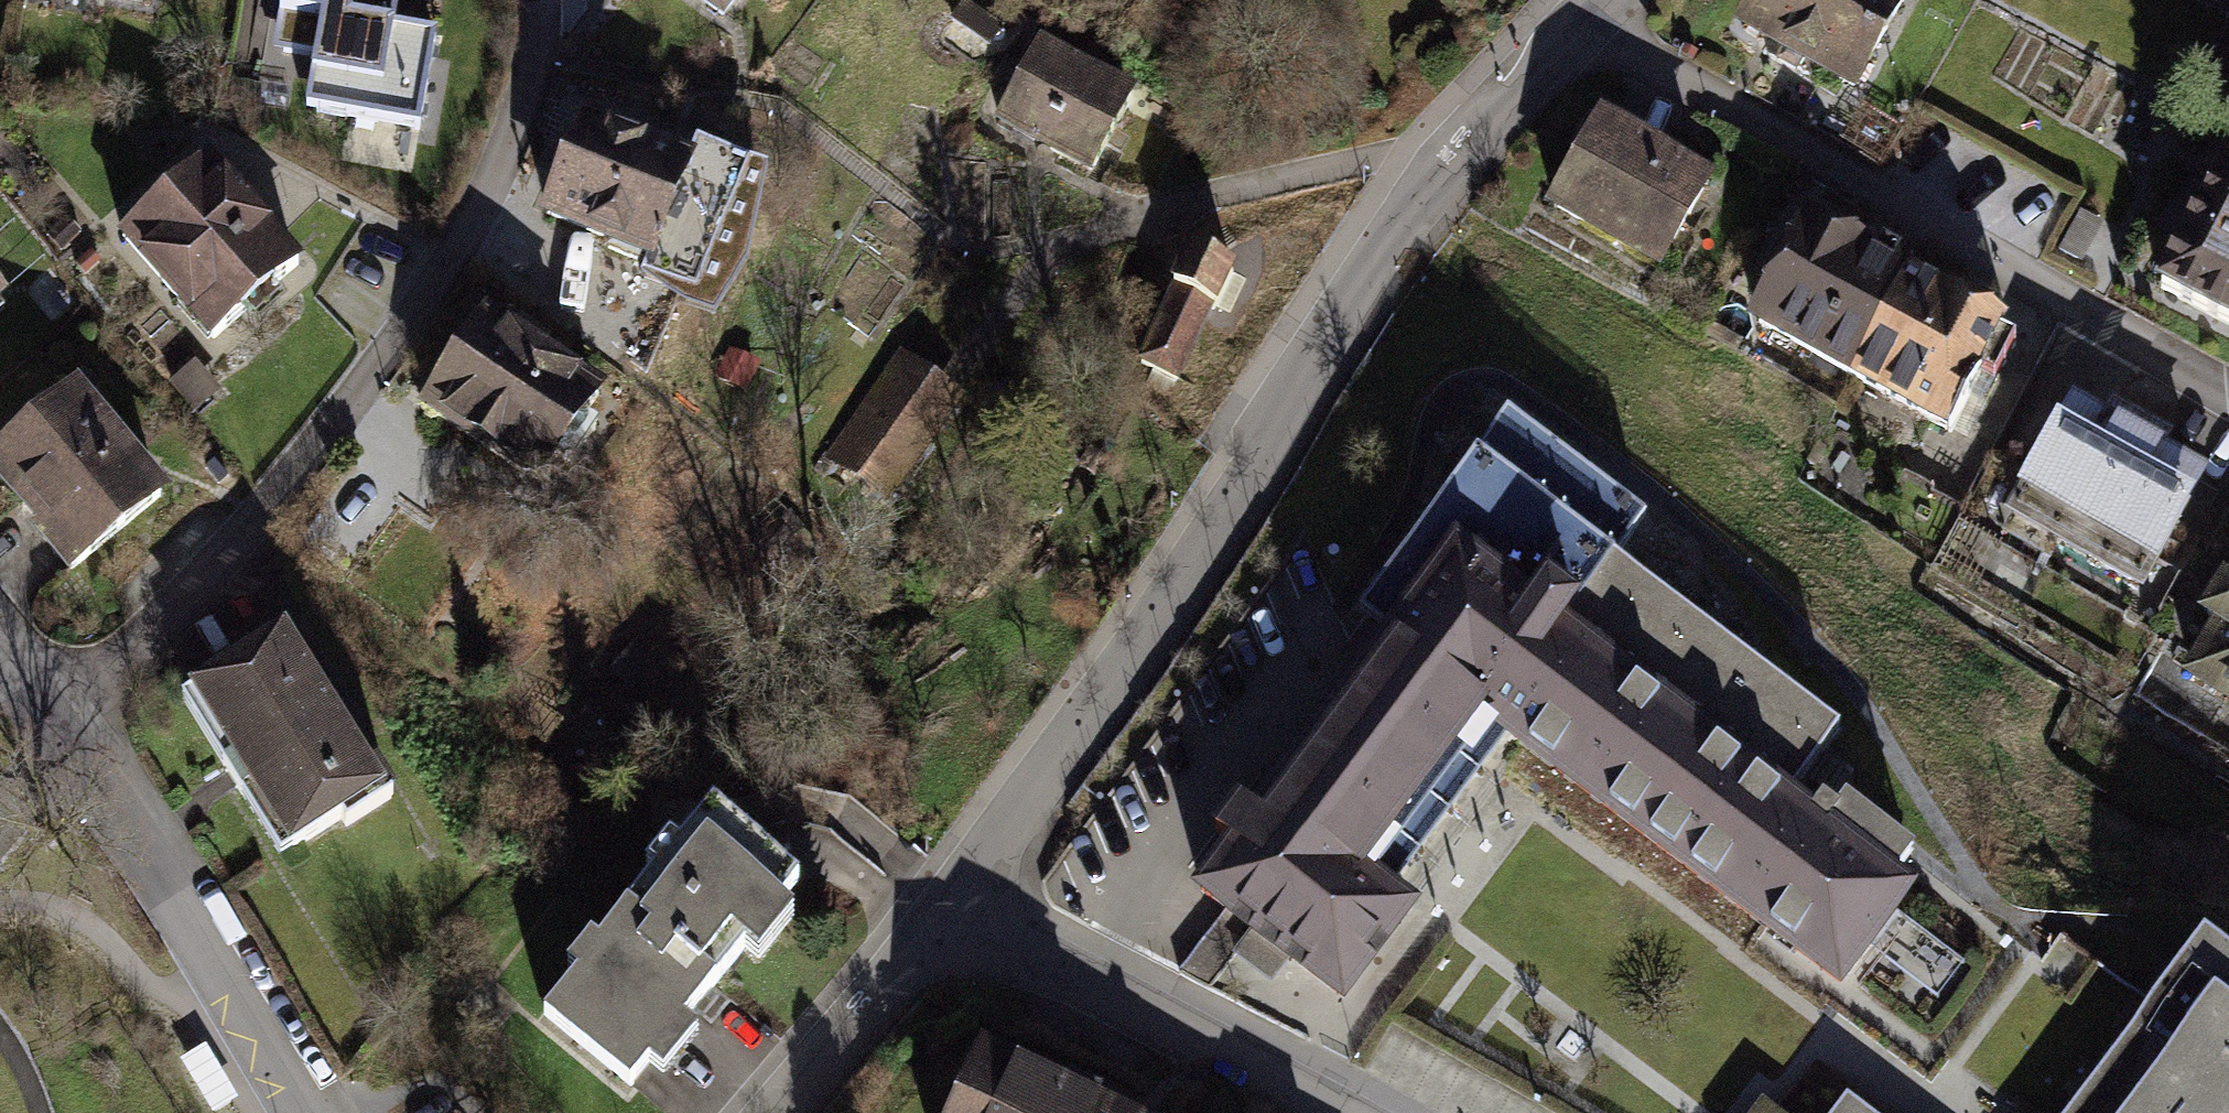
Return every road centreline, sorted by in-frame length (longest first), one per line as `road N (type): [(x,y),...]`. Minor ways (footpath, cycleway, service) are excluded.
road 1 (residential): [(1583,24),(1439,171),(1146,632),(951,917)]
road 2 (residential): [(539,0),(538,56),(478,220),(396,347),(73,728)]
road 3 (residential): [(1583,24),(2228,396)]
road 4 (residential): [(303,1112),(73,728)]
road 5 (residential): [(1333,1112),(951,917)]
road 6 (residential): [(951,917),(770,1112)]

